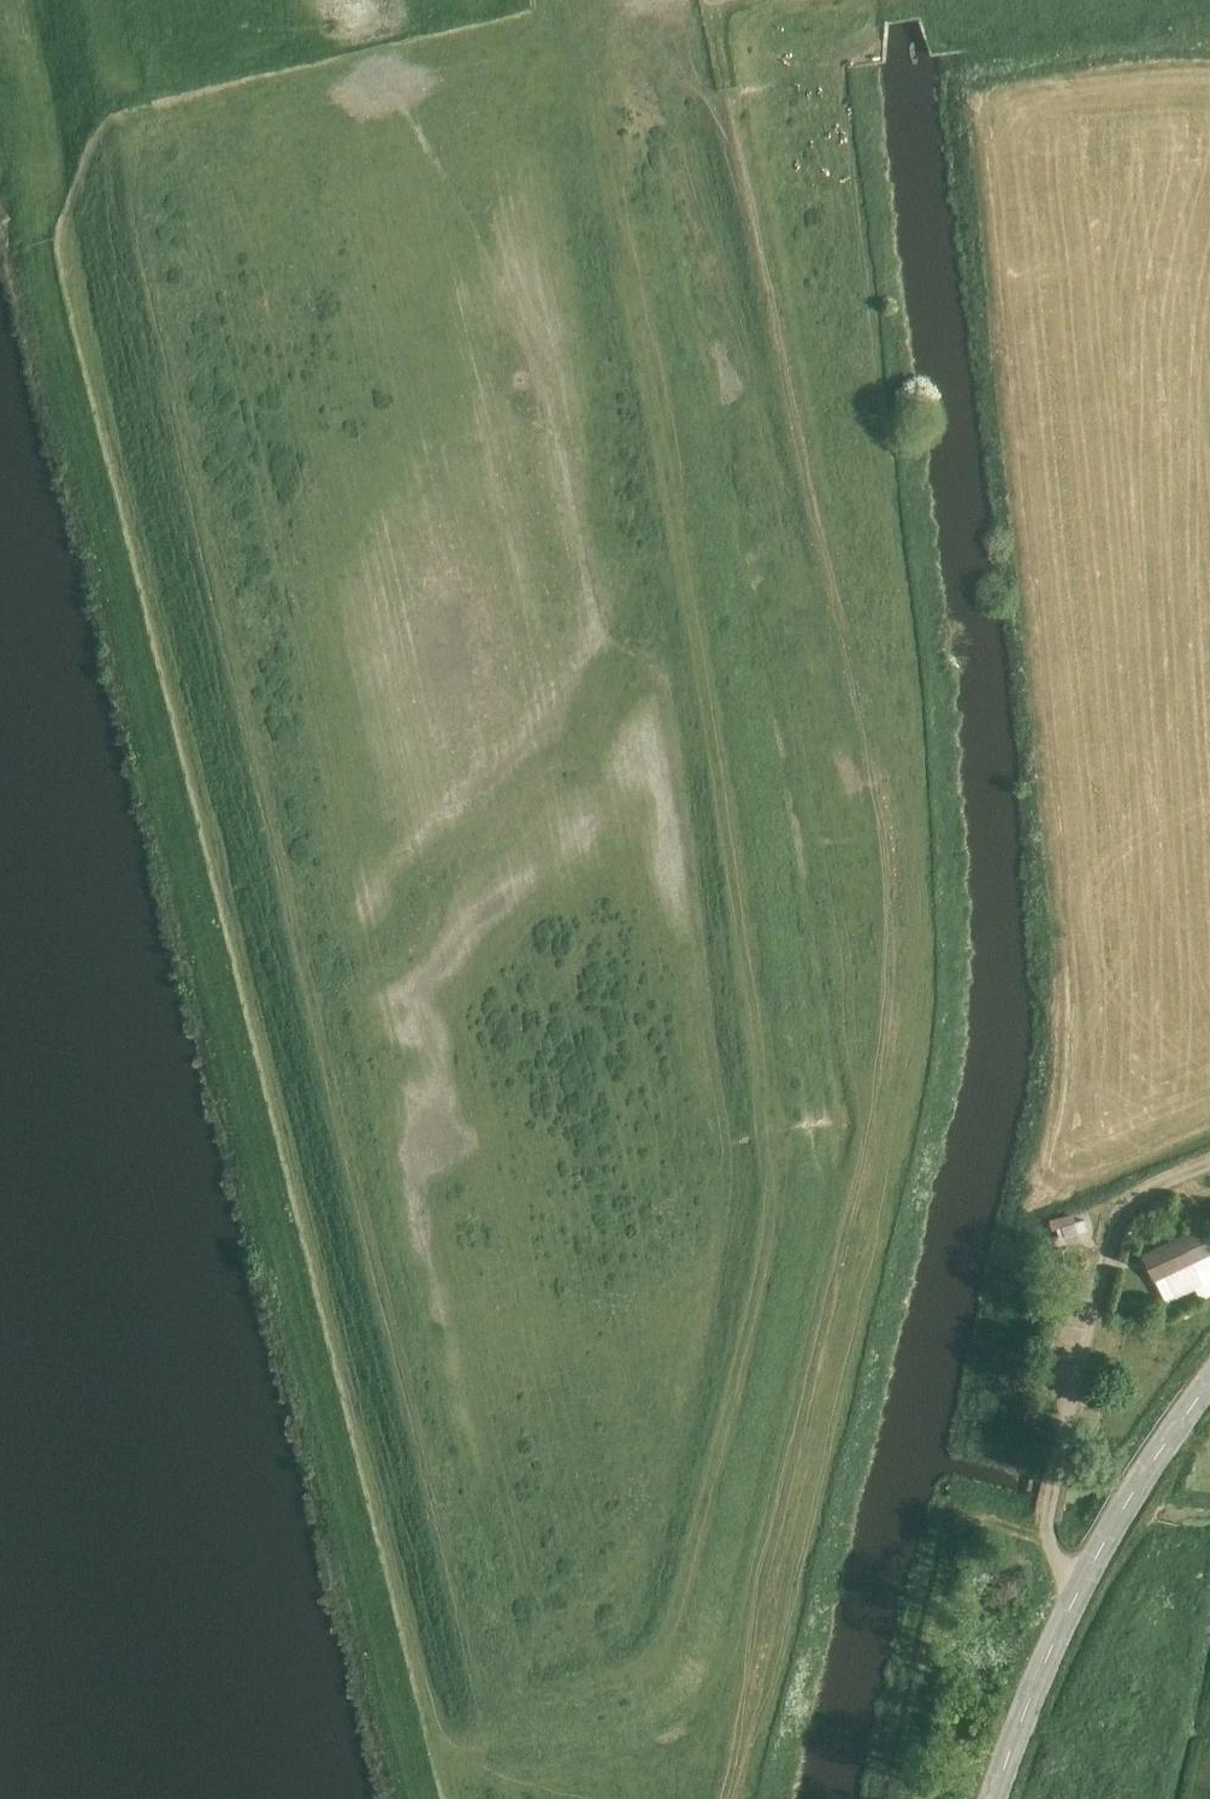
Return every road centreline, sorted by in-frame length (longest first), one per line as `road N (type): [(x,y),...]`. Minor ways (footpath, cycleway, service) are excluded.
road 1 (tertiary): [(1209,1388),(1085,1579),(996,1798)]

